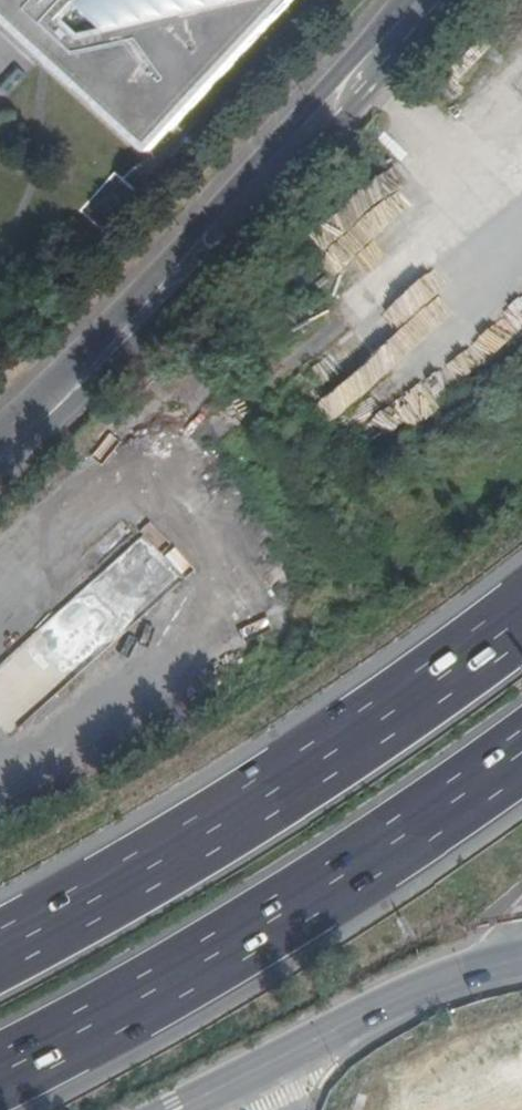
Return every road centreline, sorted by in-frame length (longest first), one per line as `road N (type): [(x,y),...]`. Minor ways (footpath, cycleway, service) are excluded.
road 1 (motorway): [(521,621),(275,799),(0,947)]
road 2 (motorway): [(0,1073),(335,889),(521,757)]
road 3 (secondary): [(0,428),(130,312),(425,0)]
road 4 (secondary): [(175,1109),(382,1004),(521,959)]

